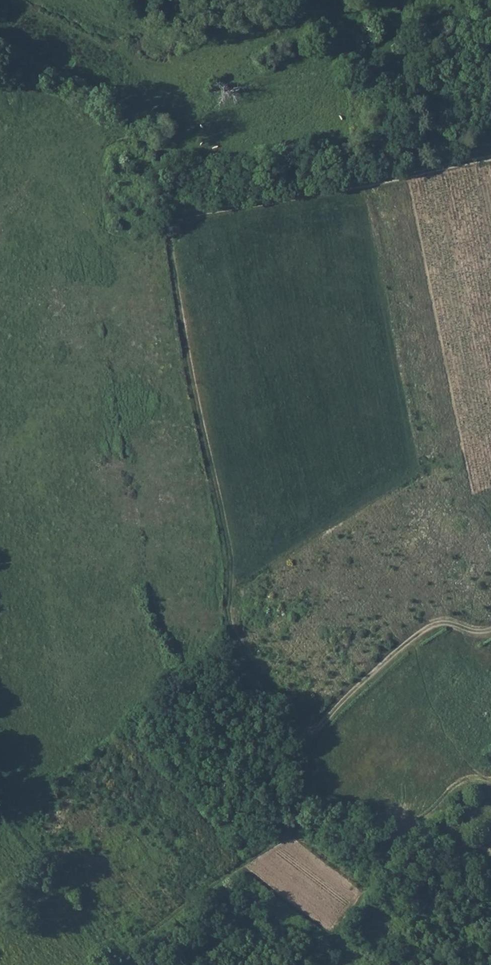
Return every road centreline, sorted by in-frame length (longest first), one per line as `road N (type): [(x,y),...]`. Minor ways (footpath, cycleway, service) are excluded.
road 1 (track): [(314,735),(233,638),(226,617),(233,569),(172,232),(185,221),(490,159)]
road 2 (track): [(490,630),(481,636),(442,625),(367,679),(314,735),(302,761),(292,829),(126,954)]

